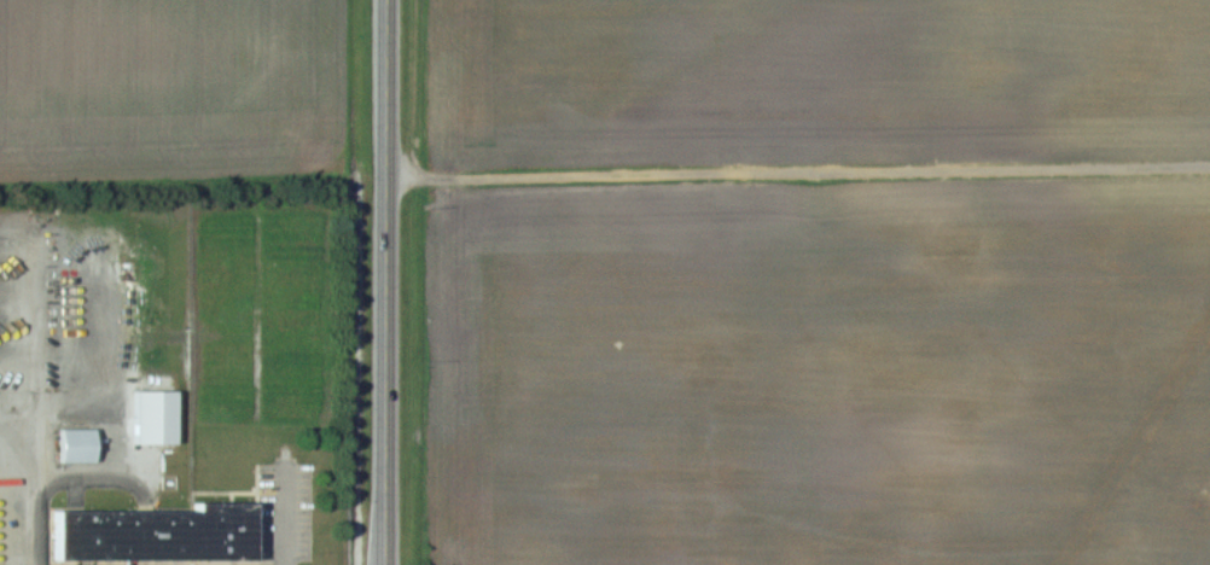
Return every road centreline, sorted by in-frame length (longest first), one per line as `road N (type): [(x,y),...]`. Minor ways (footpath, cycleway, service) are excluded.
road 1 (primary): [(386,564),(386,0)]

